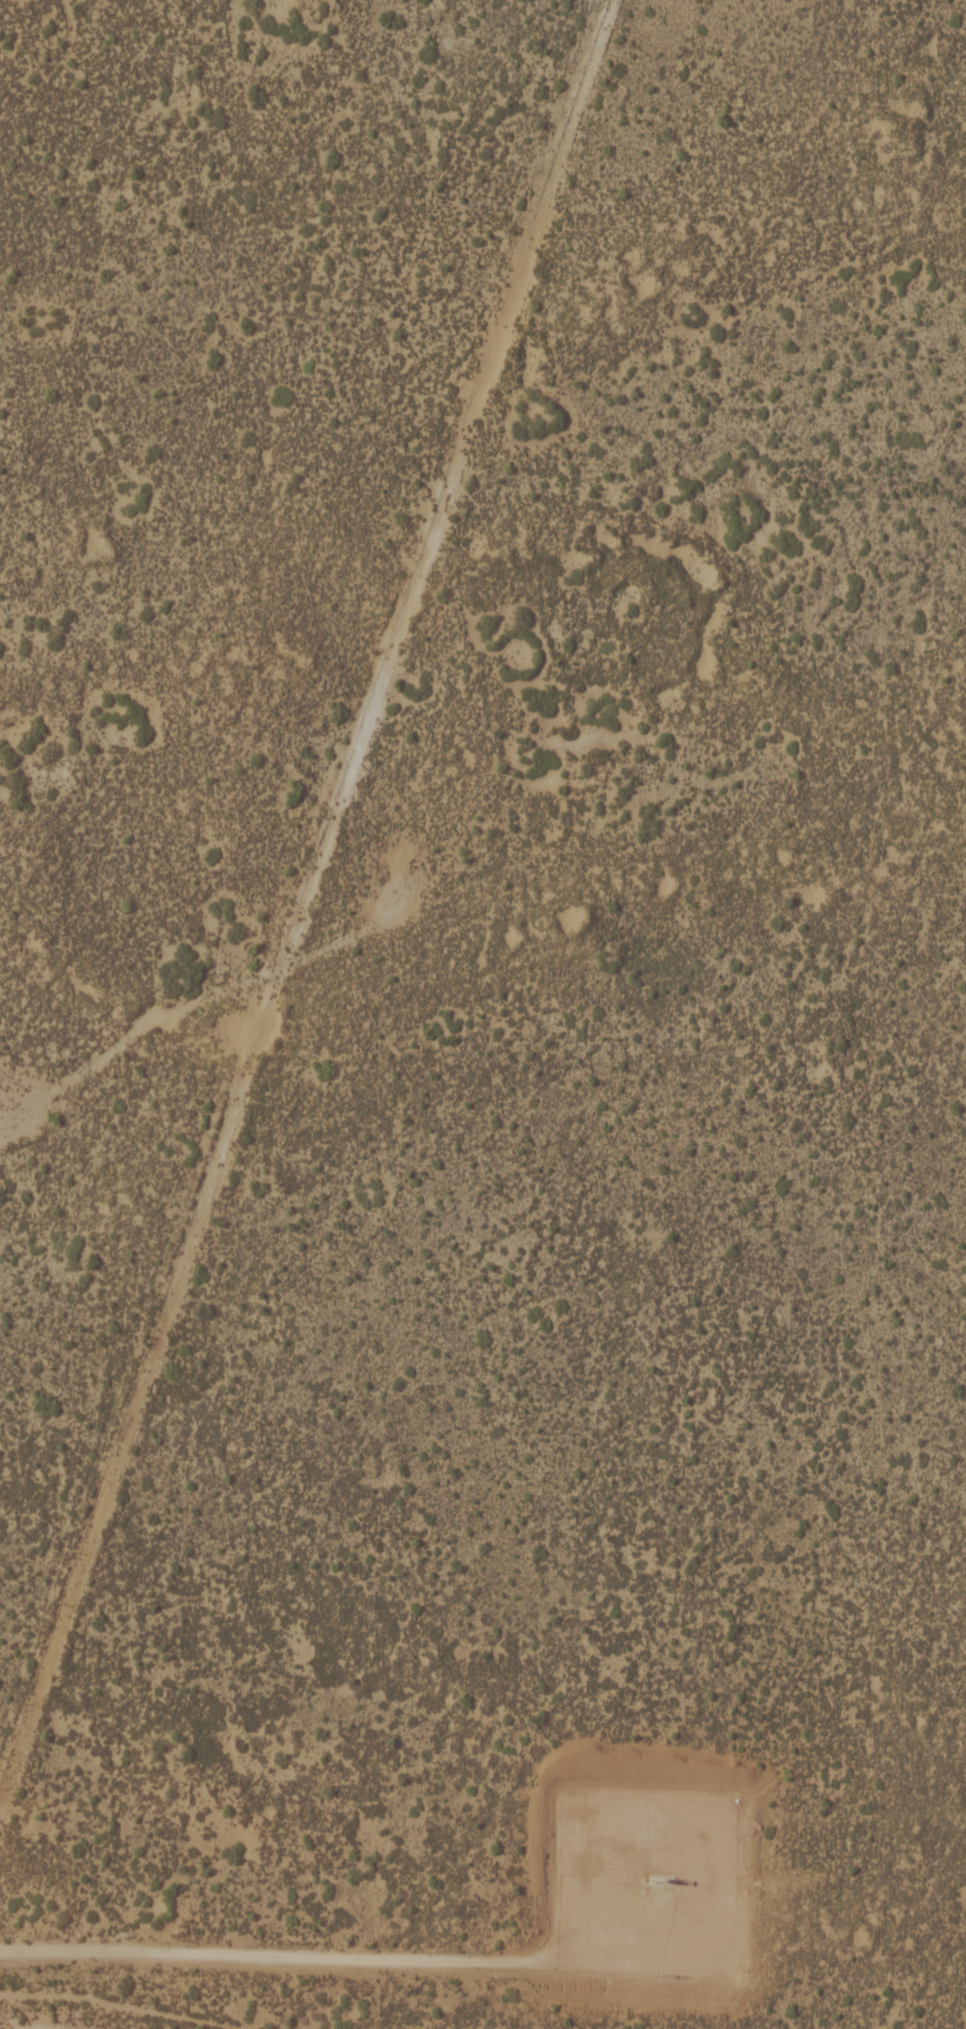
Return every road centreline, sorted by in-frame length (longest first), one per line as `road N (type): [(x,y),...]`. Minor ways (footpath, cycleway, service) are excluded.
road 1 (residential): [(0,1965),(536,1962)]

